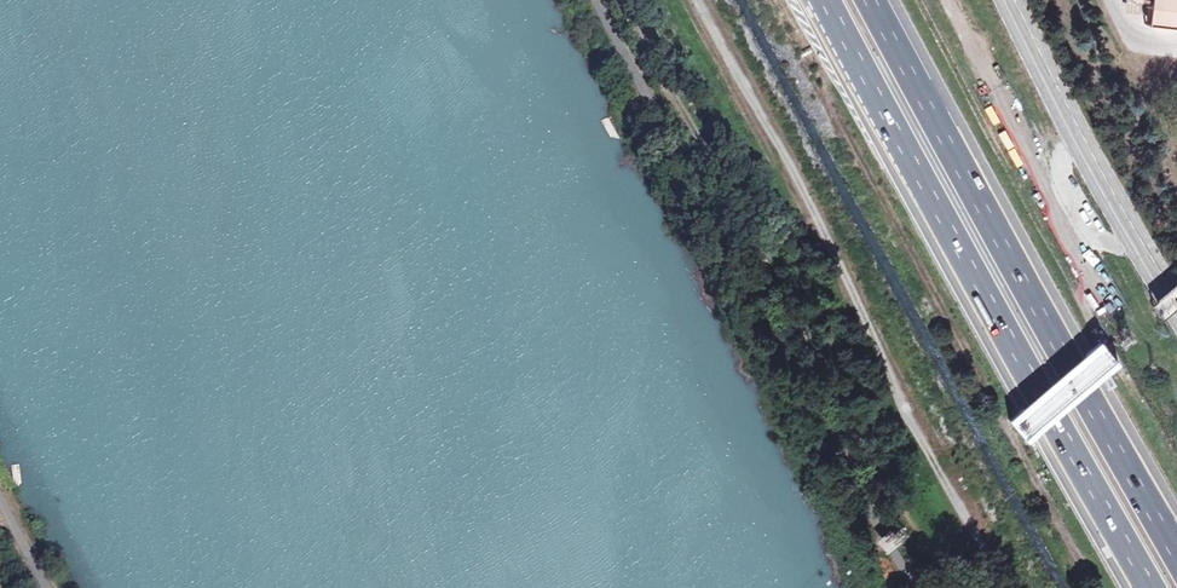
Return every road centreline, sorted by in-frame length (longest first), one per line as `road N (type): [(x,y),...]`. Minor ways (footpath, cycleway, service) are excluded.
road 1 (motorway): [(821,0),(1145,587)]
road 2 (track): [(702,0),(1002,587)]
road 3 (motorway): [(1176,551),(869,0)]
road 4 (tertiary): [(1003,0),(1176,320)]

